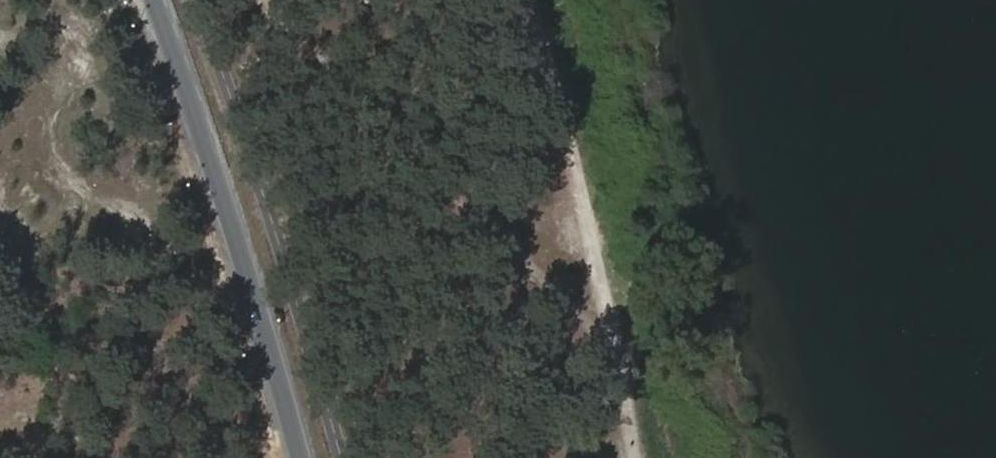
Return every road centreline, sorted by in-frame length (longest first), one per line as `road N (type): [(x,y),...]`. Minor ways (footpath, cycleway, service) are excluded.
road 1 (motorway): [(156,0),(198,114),(300,457)]

